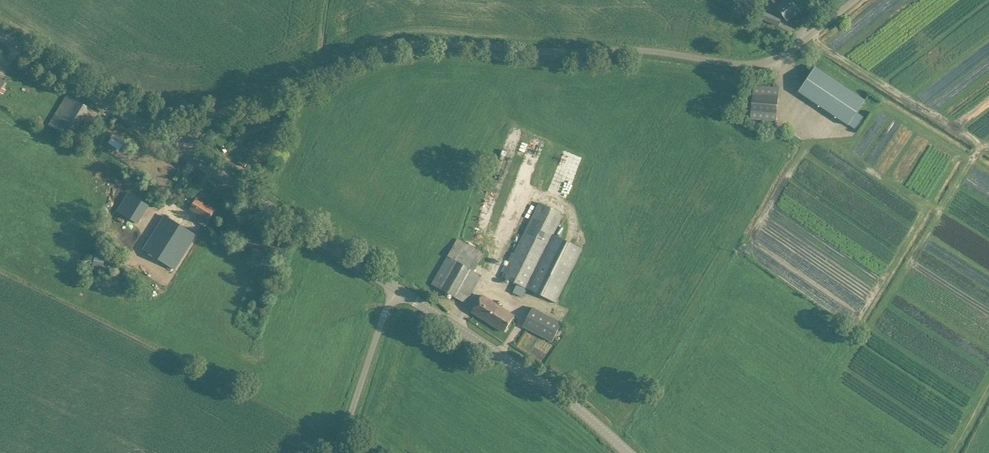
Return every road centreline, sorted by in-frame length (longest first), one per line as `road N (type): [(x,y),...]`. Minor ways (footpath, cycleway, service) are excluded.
road 1 (unclassified): [(183,152),(228,109),(281,96),(396,47),(644,51),(752,65),(780,57),(856,0)]
road 2 (tertiary): [(629,452),(550,388),(395,288)]
road 3 (tertiary): [(395,288),(183,152)]
road 4 (tertiary): [(183,152),(0,35)]
road 5 (unclassified): [(338,452),(395,288)]

